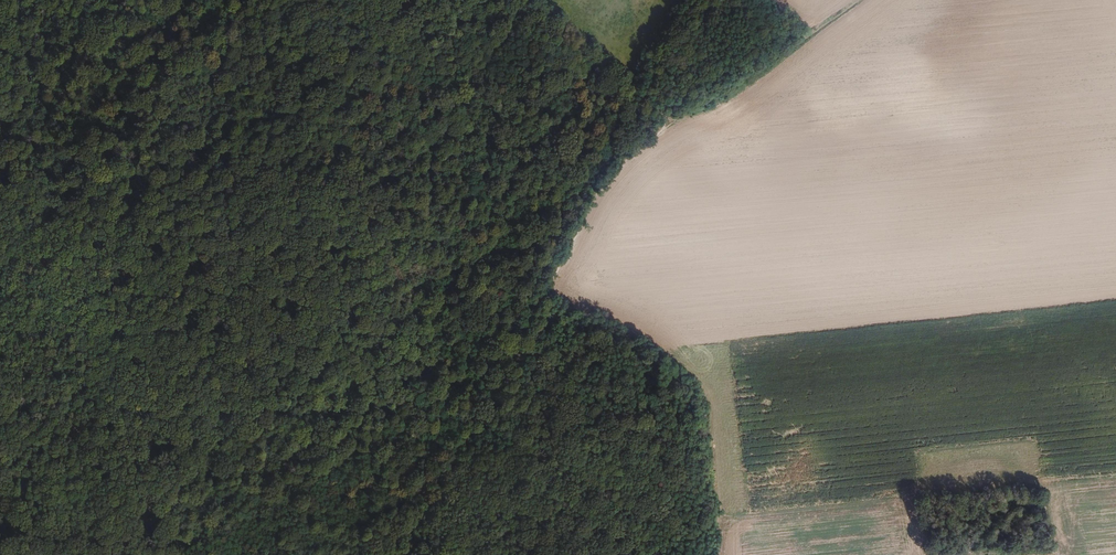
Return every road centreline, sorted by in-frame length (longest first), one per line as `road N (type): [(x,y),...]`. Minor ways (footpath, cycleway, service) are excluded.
road 1 (track): [(667,122),(621,165),(586,217),(490,403),(416,513),(400,554)]
road 2 (track): [(0,287),(34,258),(221,0)]
road 3 (track): [(857,0),(667,122)]
road 4 (track): [(506,0),(667,122)]
road 5 (track): [(0,108),(34,258)]

